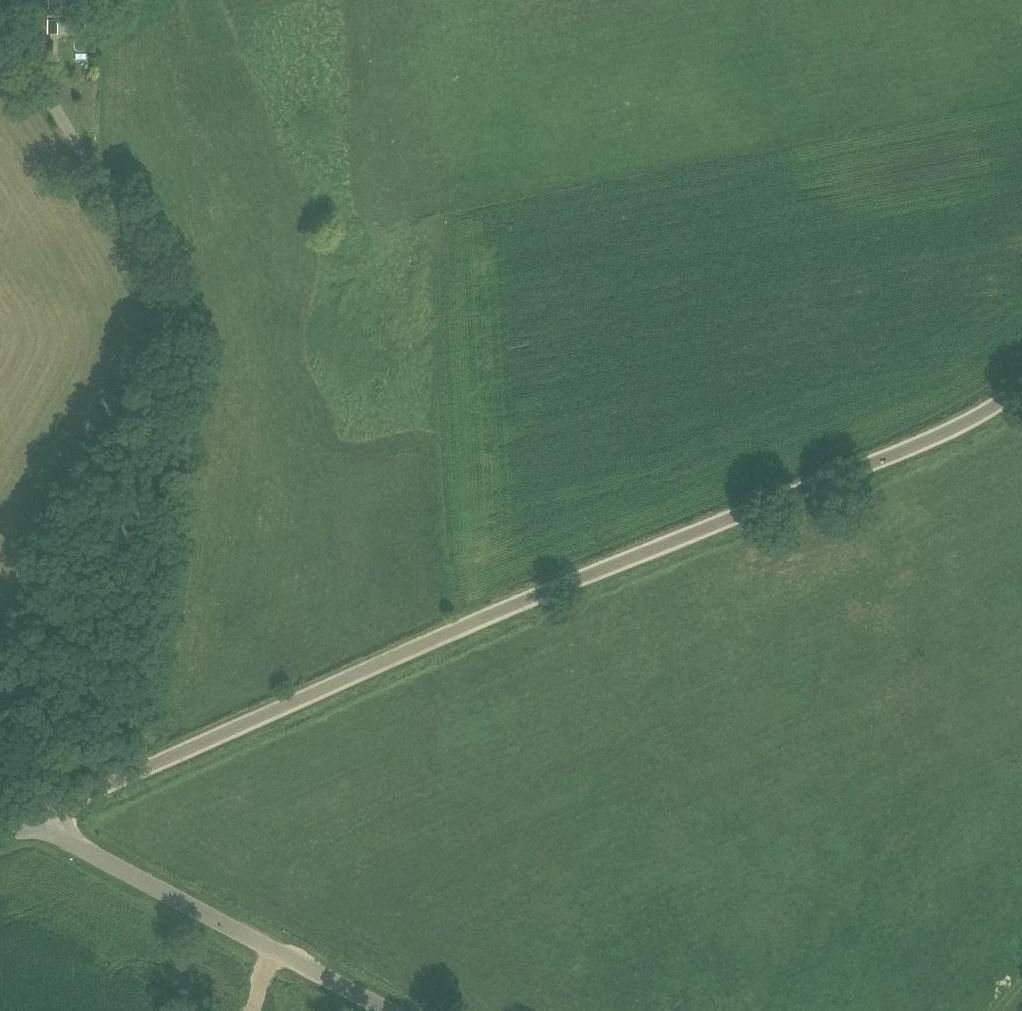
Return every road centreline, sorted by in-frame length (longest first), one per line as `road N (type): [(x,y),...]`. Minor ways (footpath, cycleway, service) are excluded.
road 1 (unclassified): [(40,812),(869,455),(1021,378)]
road 2 (unclassified): [(391,1010),(56,832),(40,812)]

